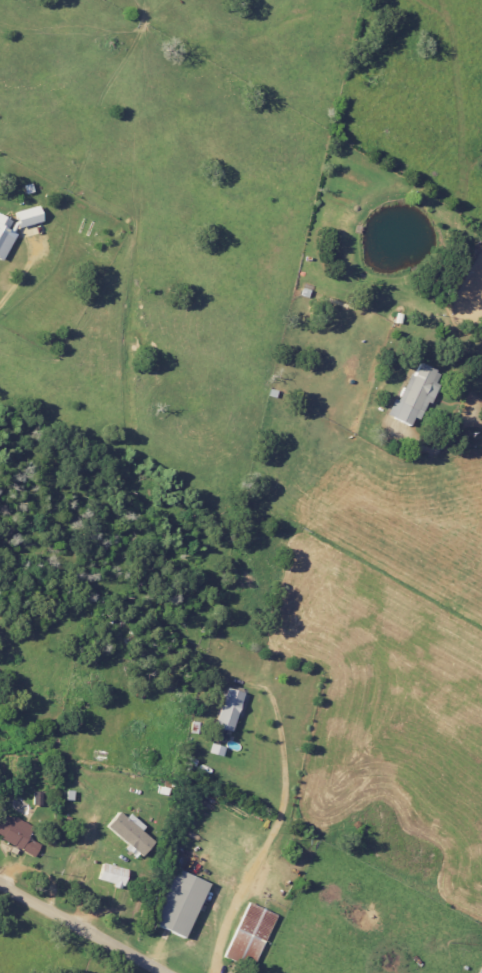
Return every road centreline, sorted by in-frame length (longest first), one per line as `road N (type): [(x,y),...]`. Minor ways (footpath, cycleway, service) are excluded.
road 1 (tertiary): [(161,972),(0,884)]

